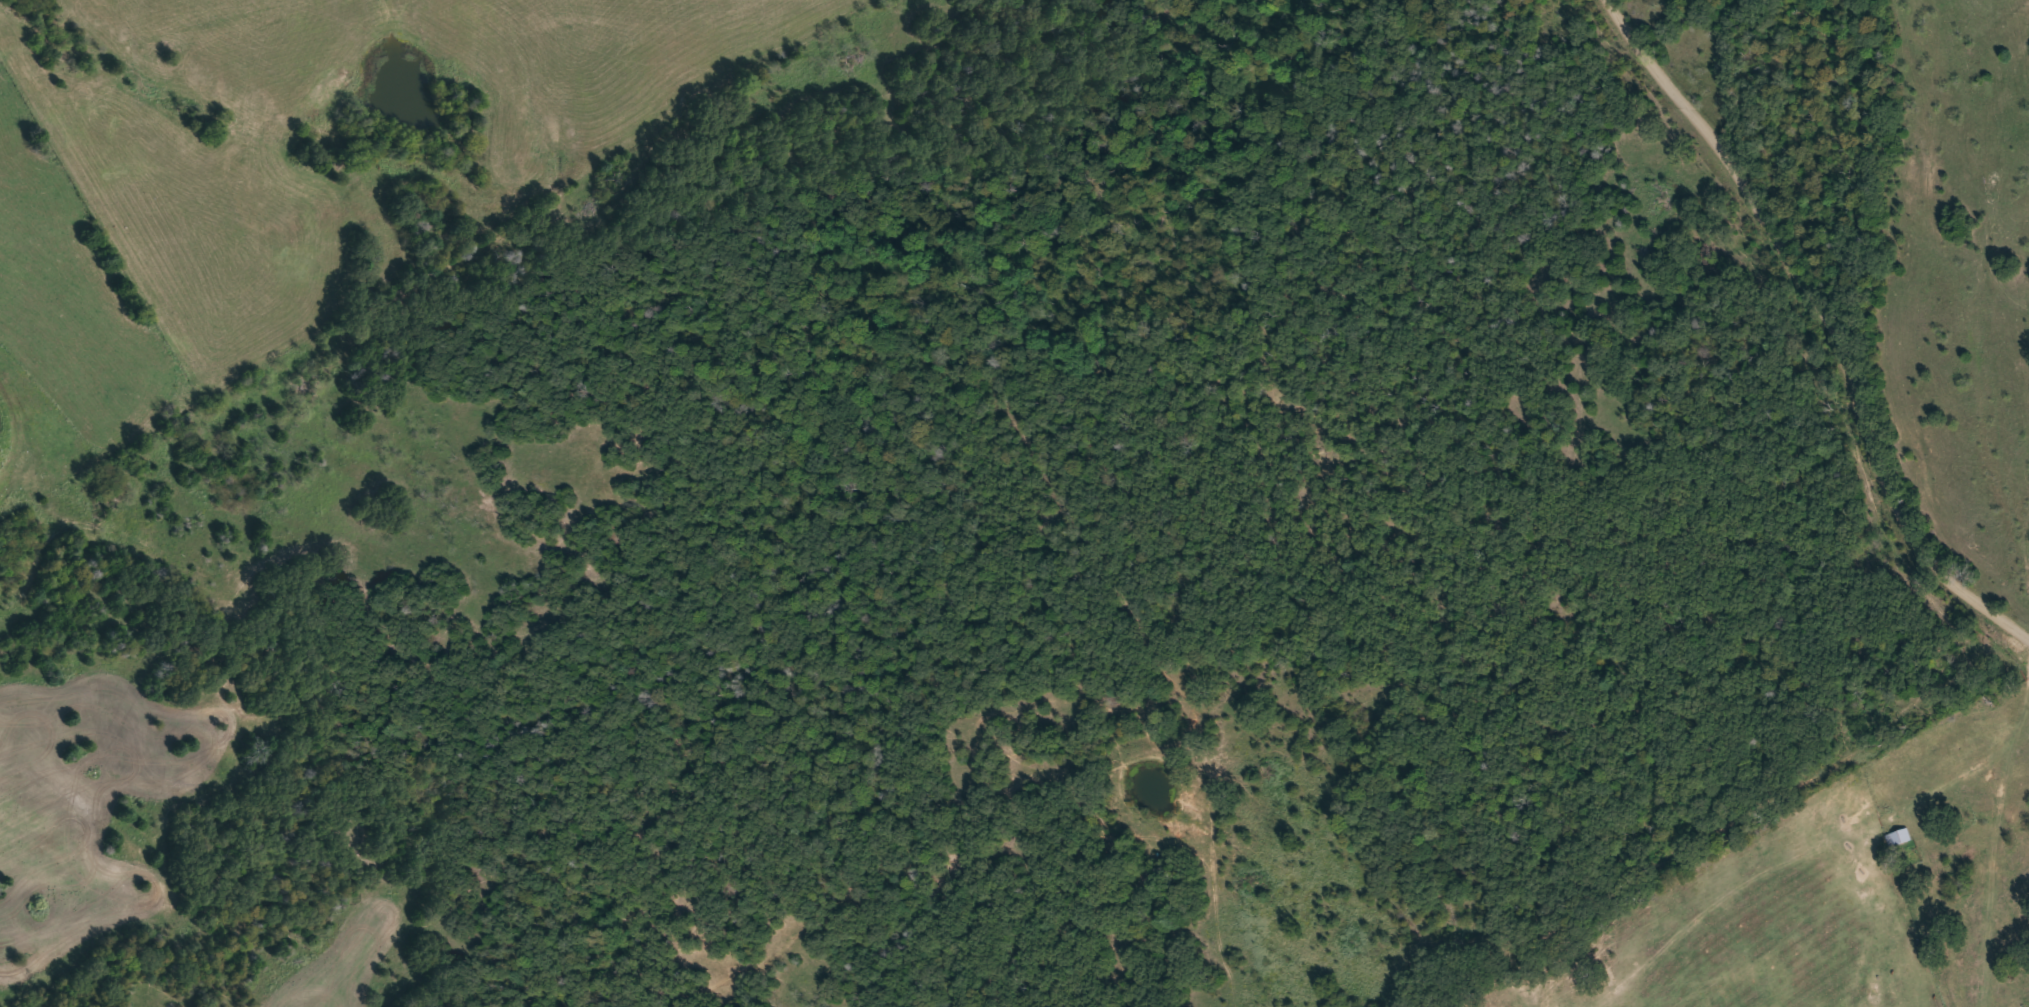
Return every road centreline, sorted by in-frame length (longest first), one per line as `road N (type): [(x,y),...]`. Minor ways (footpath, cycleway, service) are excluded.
road 1 (residential): [(1610,0),(1647,56),(1720,138),(1845,351),(1912,533),(1961,586),(2028,629)]
road 2 (track): [(2028,669),(1998,721),(1969,748),(1890,771),(1841,829),(1703,907),(1592,1006)]

